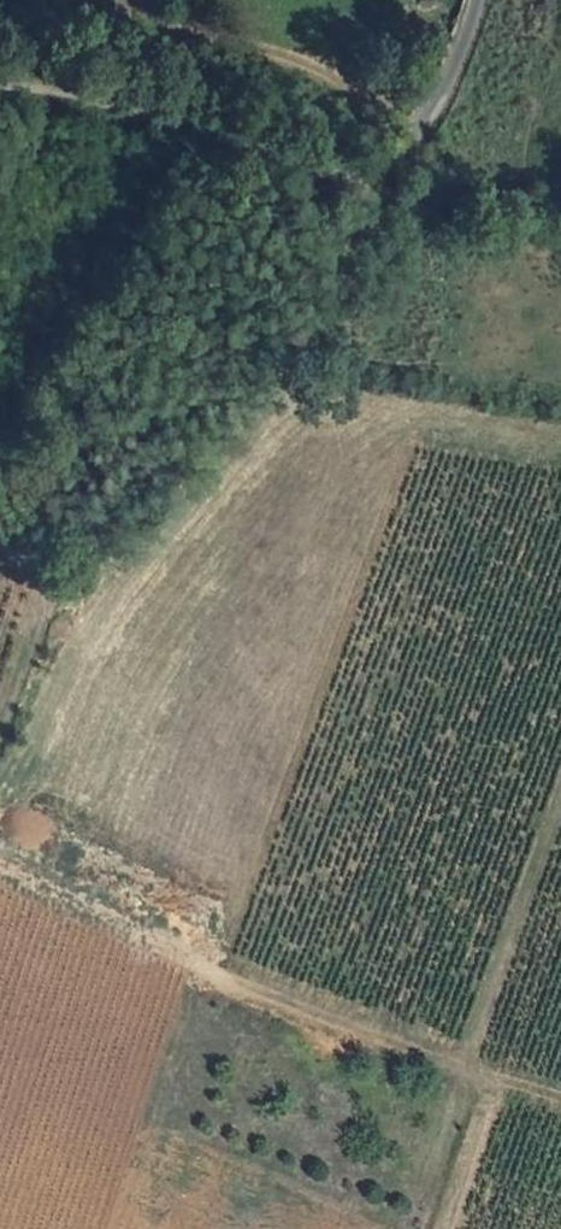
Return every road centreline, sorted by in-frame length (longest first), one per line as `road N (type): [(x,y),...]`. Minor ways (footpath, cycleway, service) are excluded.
road 1 (track): [(0,784),(77,633),(284,365),(376,200),(380,169)]
road 2 (track): [(560,1096),(491,1076),(226,971),(0,868)]
road 3 (unclassified): [(475,0),(461,56),(380,169),(325,162),(73,86),(0,88)]

